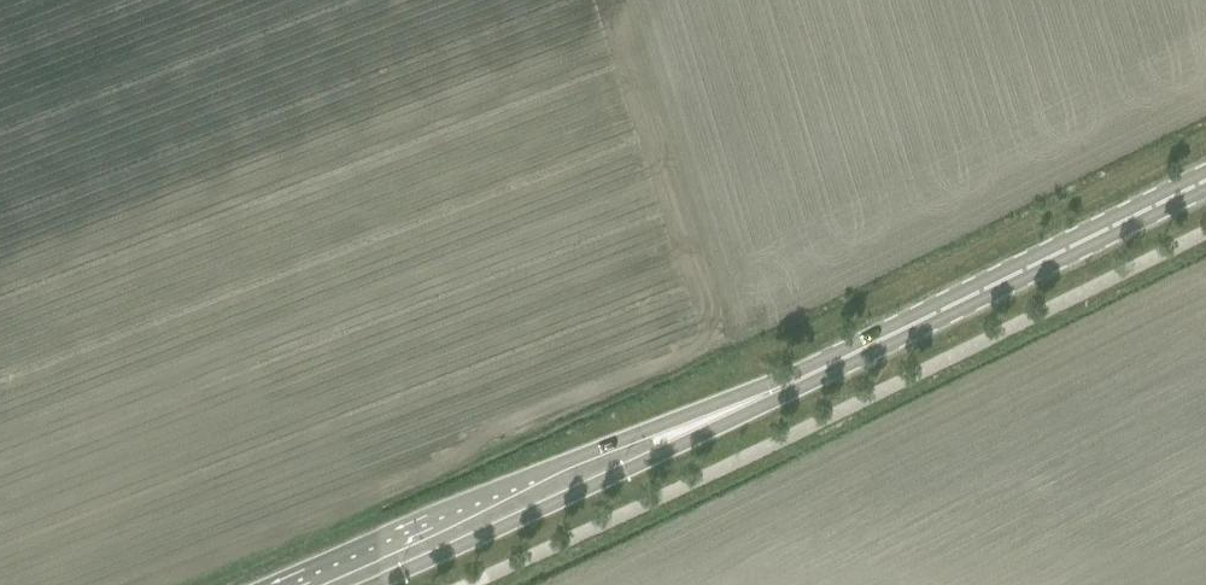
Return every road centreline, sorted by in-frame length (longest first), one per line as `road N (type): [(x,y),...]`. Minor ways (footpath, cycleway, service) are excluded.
road 1 (secondary): [(790,385),(634,435),(267,584)]
road 2 (secondary): [(372,584),(749,413),(790,385)]
road 3 (secondary): [(1205,180),(790,385)]

